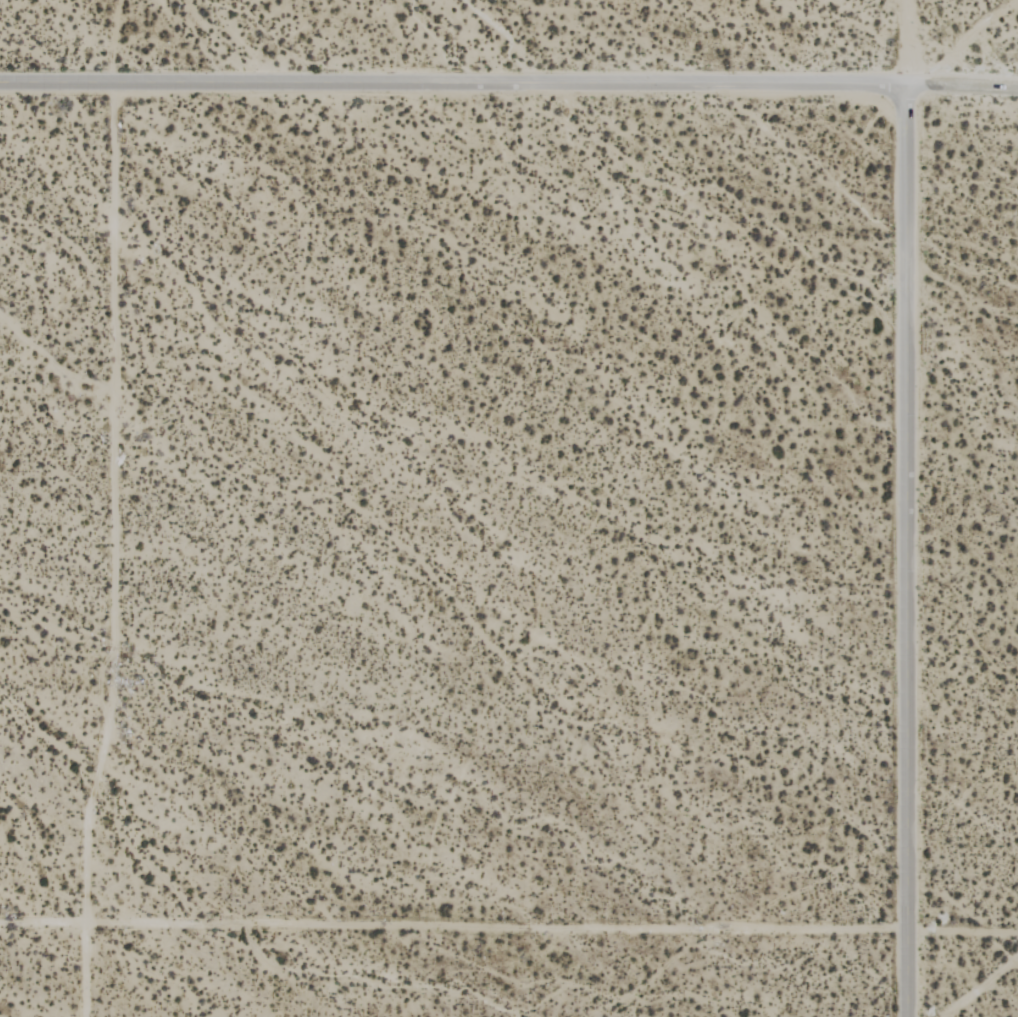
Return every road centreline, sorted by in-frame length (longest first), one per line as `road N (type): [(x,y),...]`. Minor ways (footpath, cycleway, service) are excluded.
road 1 (track): [(1017,928),(0,923)]
road 2 (track): [(86,1016),(89,813),(116,656),(115,82)]
road 3 (tertiary): [(905,83),(905,1016)]
road 4 (tertiary): [(905,83),(0,82)]

